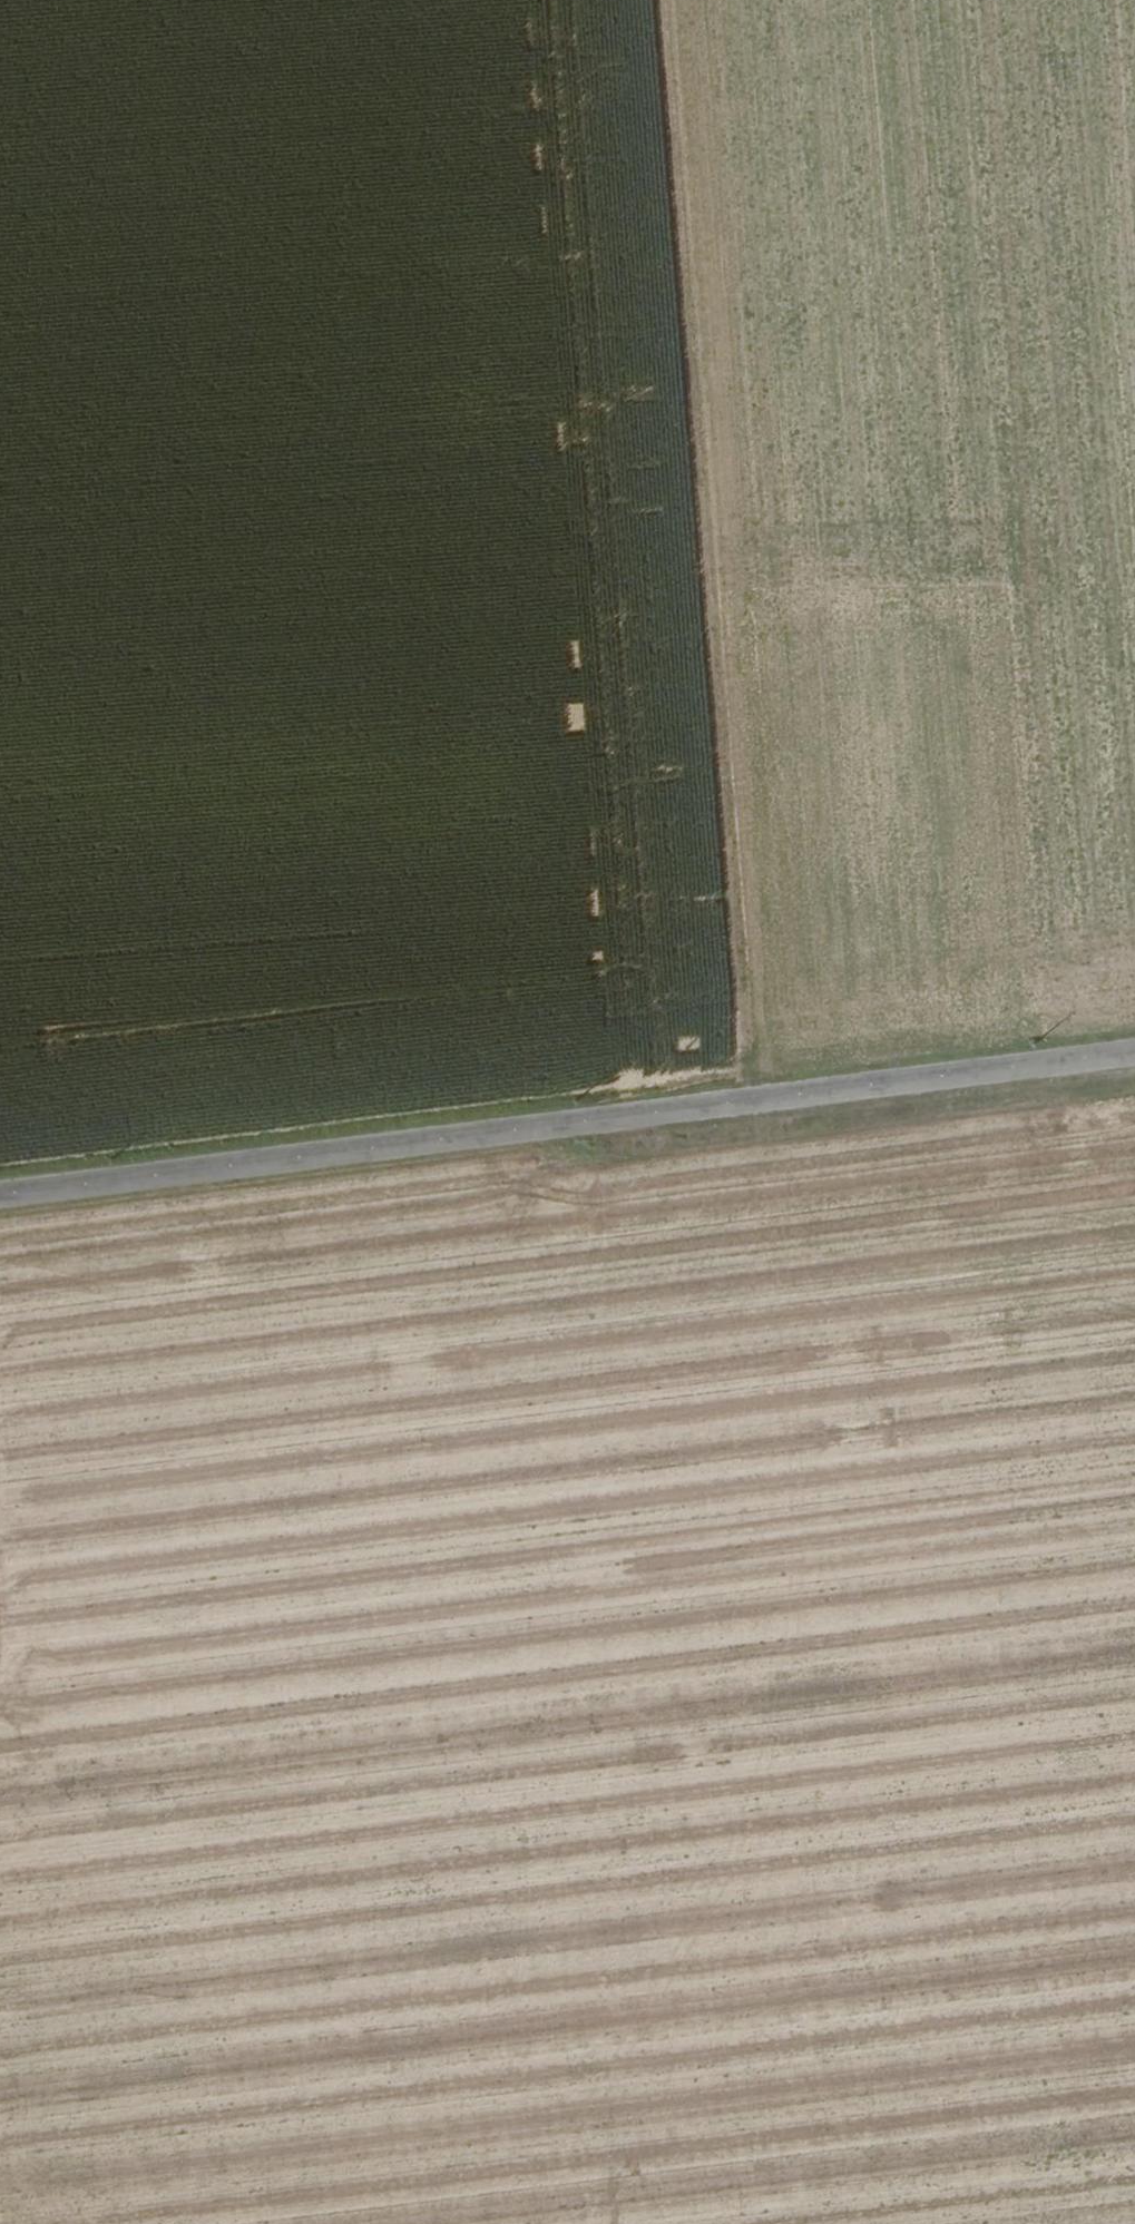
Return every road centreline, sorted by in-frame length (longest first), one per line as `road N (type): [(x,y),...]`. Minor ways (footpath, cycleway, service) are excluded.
road 1 (tertiary): [(0,1197),(1134,1051)]

